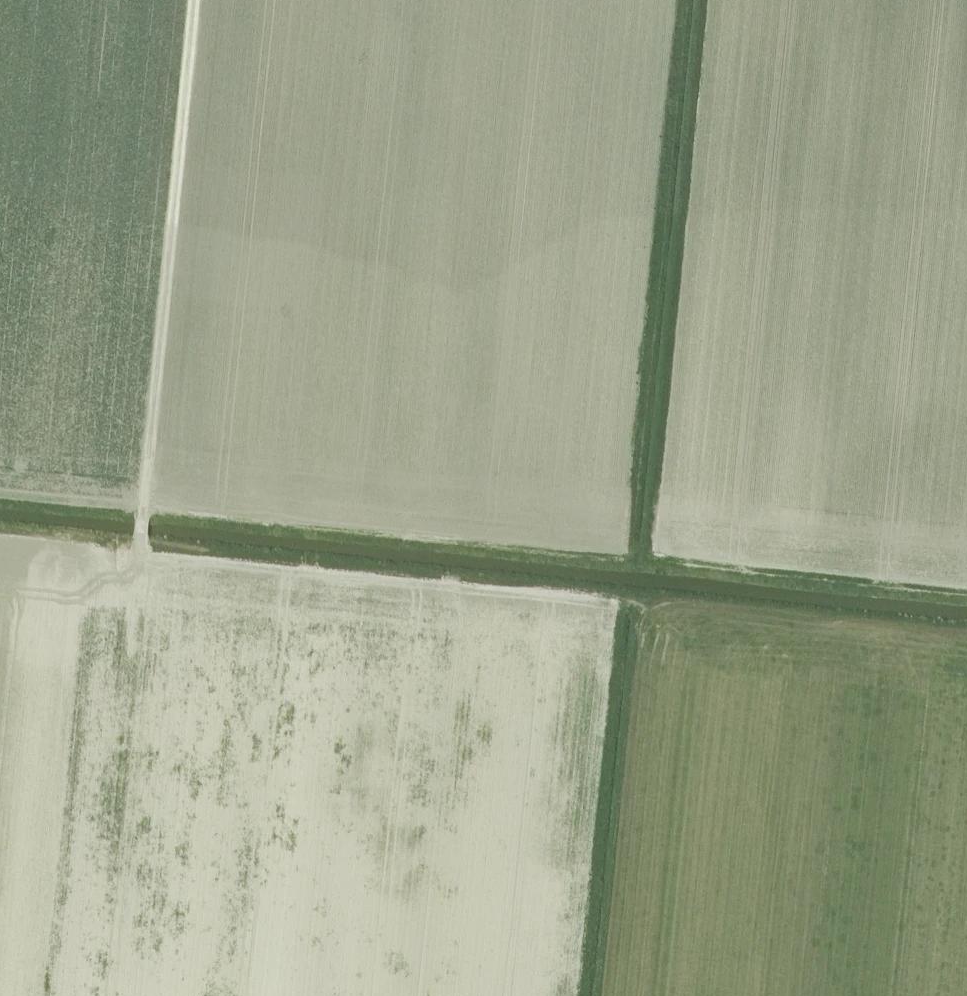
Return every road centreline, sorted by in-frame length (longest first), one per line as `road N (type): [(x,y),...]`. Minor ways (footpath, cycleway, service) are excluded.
road 1 (track): [(142,520),(195,0)]
road 2 (track): [(142,520),(130,592),(116,598),(0,589)]

